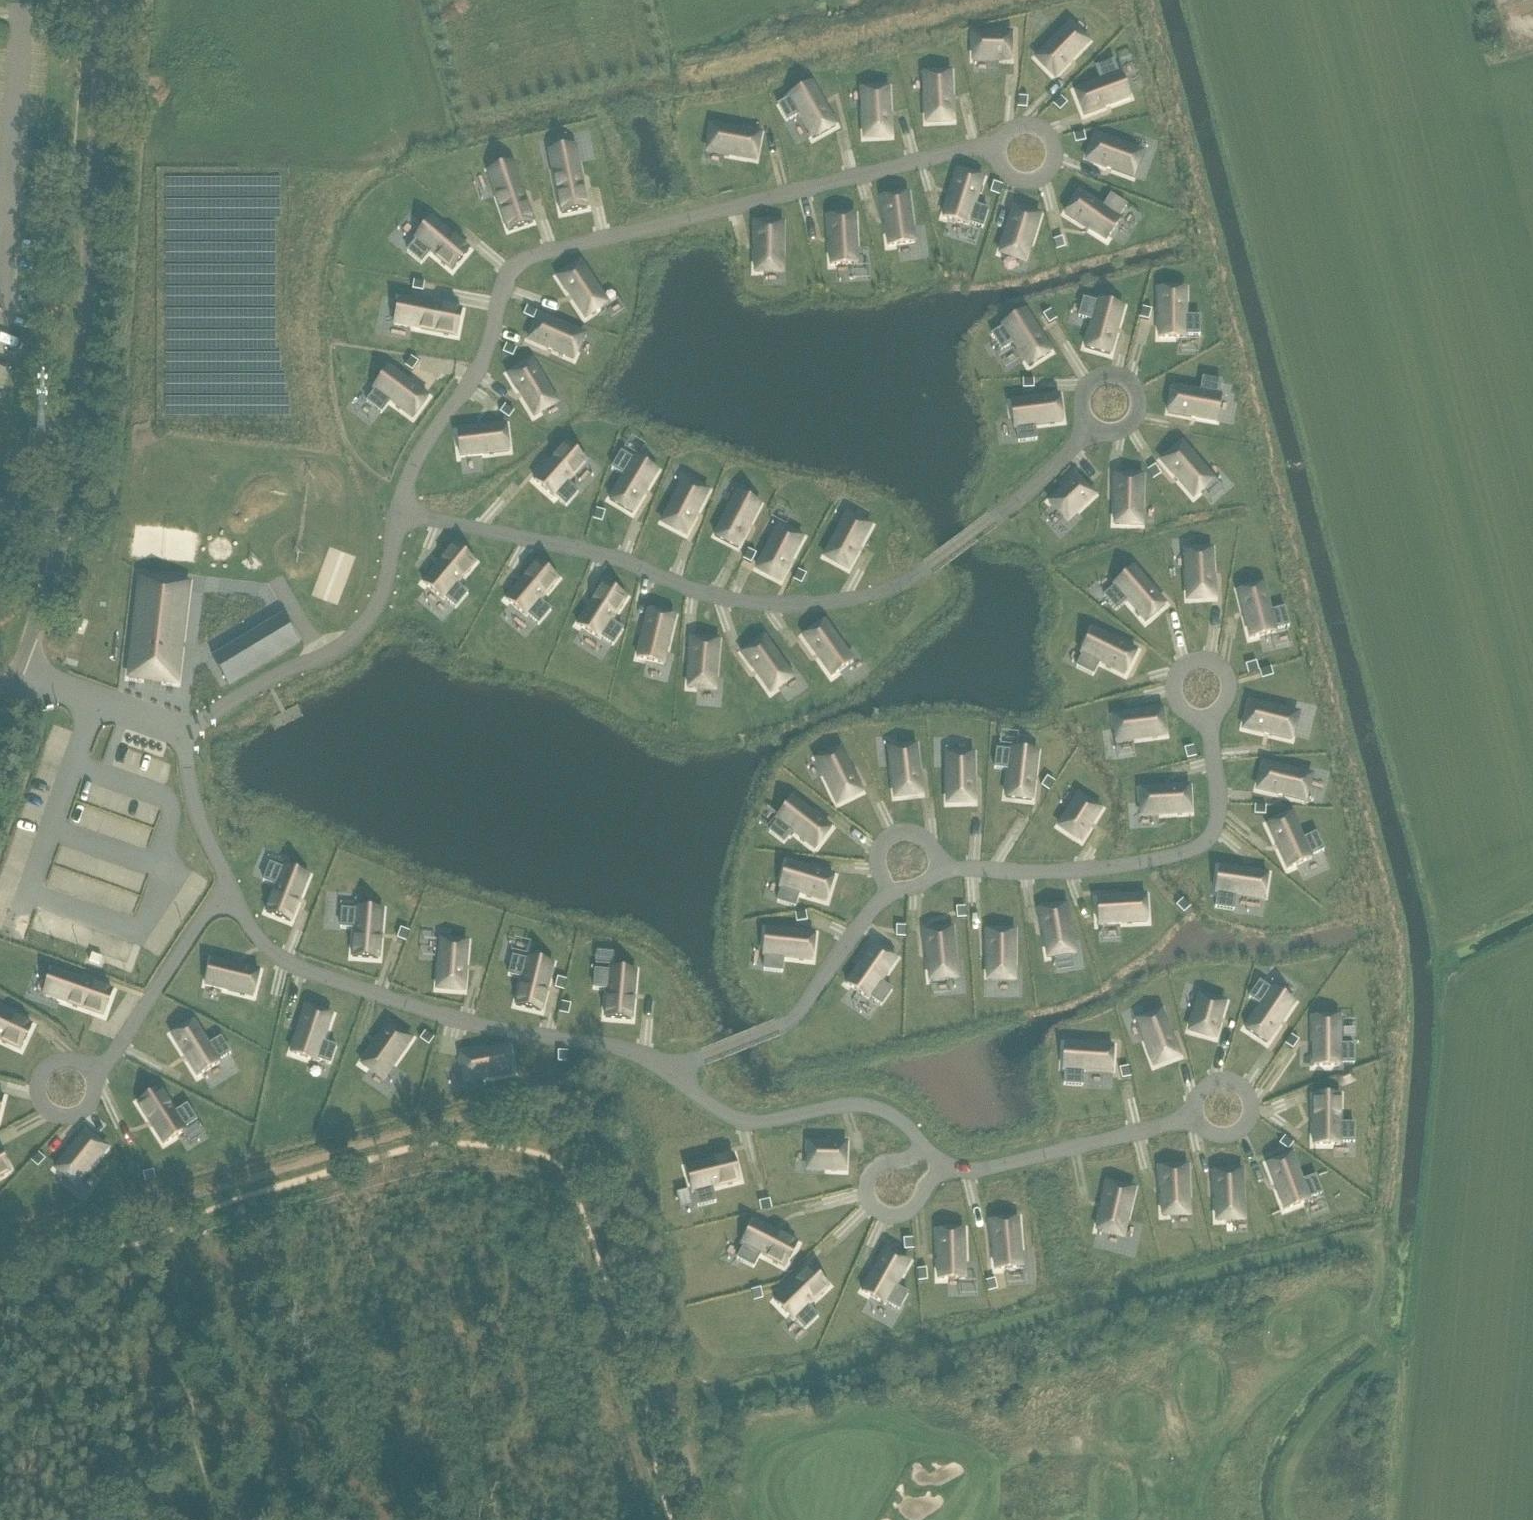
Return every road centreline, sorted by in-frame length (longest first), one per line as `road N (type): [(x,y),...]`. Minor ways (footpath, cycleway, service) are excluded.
road 1 (track): [(690,1466),(595,1126),(574,1108),(519,1104),(175,1202)]
road 2 (unclassified): [(0,719),(61,540),(75,456),(106,0)]
road 3 (track): [(0,1254),(175,1202)]

